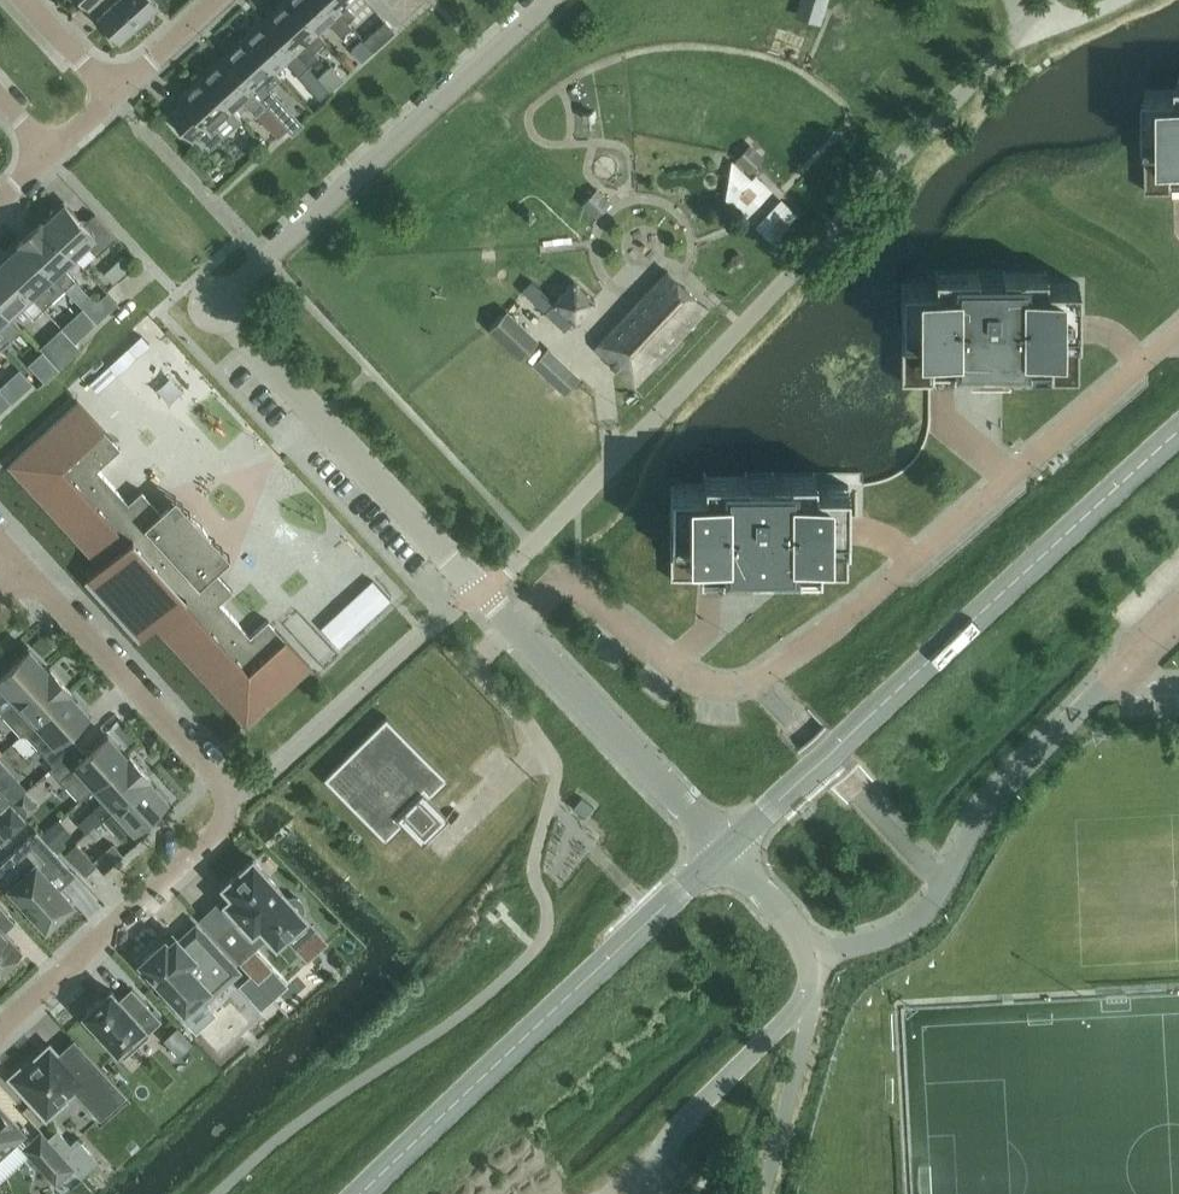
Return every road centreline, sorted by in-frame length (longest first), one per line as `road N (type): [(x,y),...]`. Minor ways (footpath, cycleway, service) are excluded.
road 1 (residential): [(482,591),(231,326),(218,299),(547,0)]
road 2 (residential): [(1178,333),(759,683),(730,688),(696,677),(577,587),(549,591),(515,625)]
road 3 (residential): [(0,1023),(239,801),(29,579)]
road 4 (secondary): [(728,847),(1178,432)]
road 5 (residential): [(1178,604),(995,799),(928,910),(887,935),(811,956)]
road 6 (secondary): [(361,1193),(728,847)]
road 7 (residential): [(515,625),(728,847)]
road 8 (unclassified): [(764,1193),(811,1011),(811,956)]
road 9 (residential): [(546,746),(483,673),(482,654),(515,625)]
road 10 (residential): [(111,93),(214,0)]
road 11 (unclassified): [(811,956),(728,847)]
road 12 (residential): [(111,93),(26,0)]

